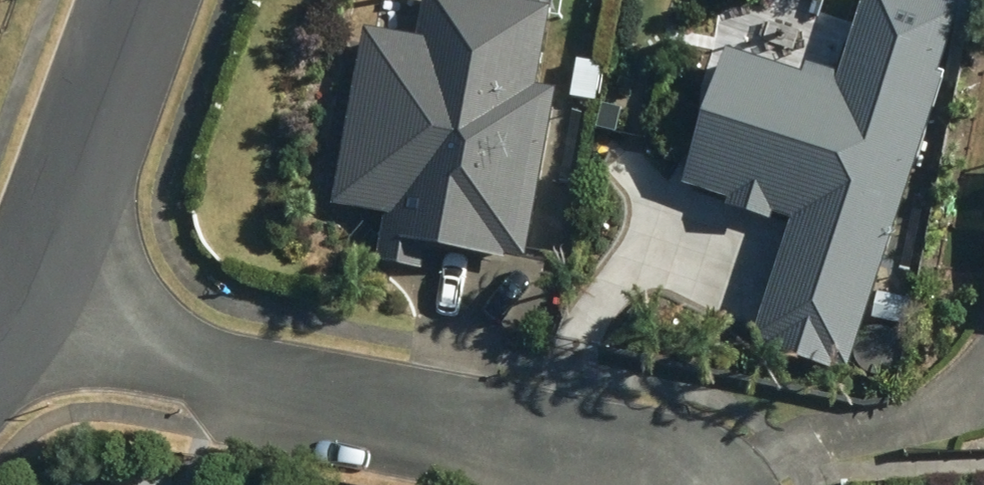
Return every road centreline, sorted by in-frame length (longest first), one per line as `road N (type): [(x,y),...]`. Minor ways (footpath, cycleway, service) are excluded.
road 1 (residential): [(590,484),(565,462),(212,376),(37,307)]
road 2 (residential): [(37,307),(116,135),(163,0)]

